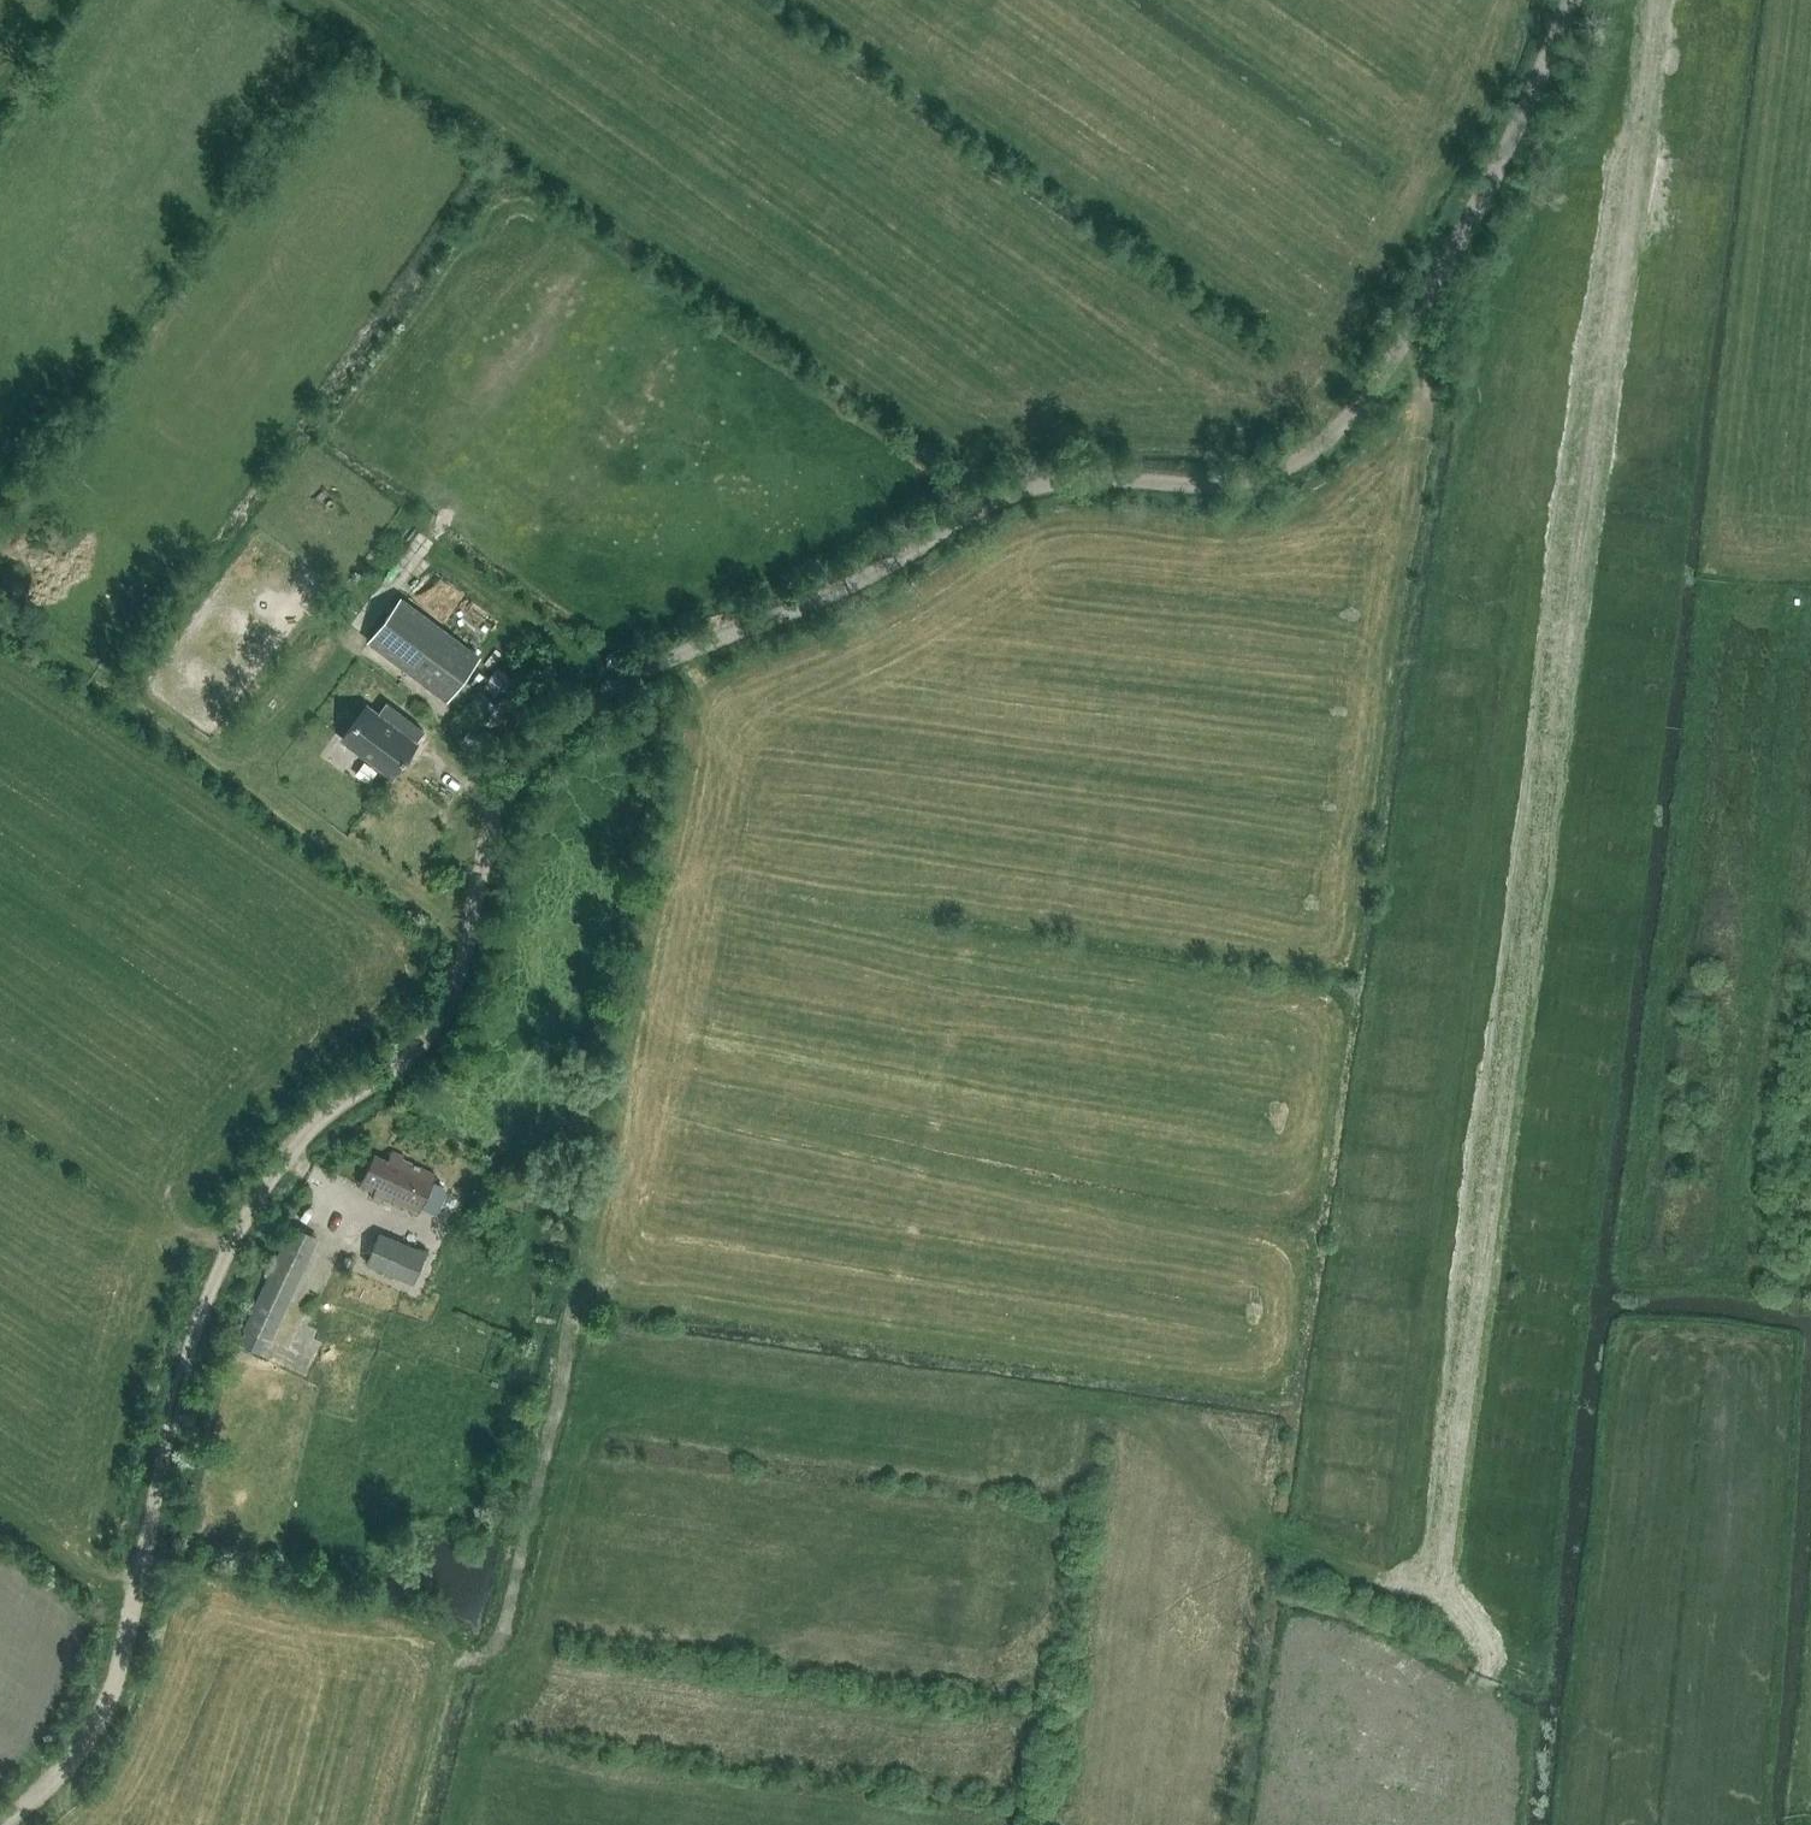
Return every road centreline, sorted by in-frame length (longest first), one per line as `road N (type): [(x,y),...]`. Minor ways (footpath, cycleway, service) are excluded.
road 1 (unclassified): [(256,1190),(313,1112),(409,1040),(461,948),(492,803),(542,725),(962,525),(1052,495),(1234,479),(1286,455),(1351,395),(1564,0)]
road 2 (track): [(0,1818),(81,1736),(216,1278),(256,1190)]

